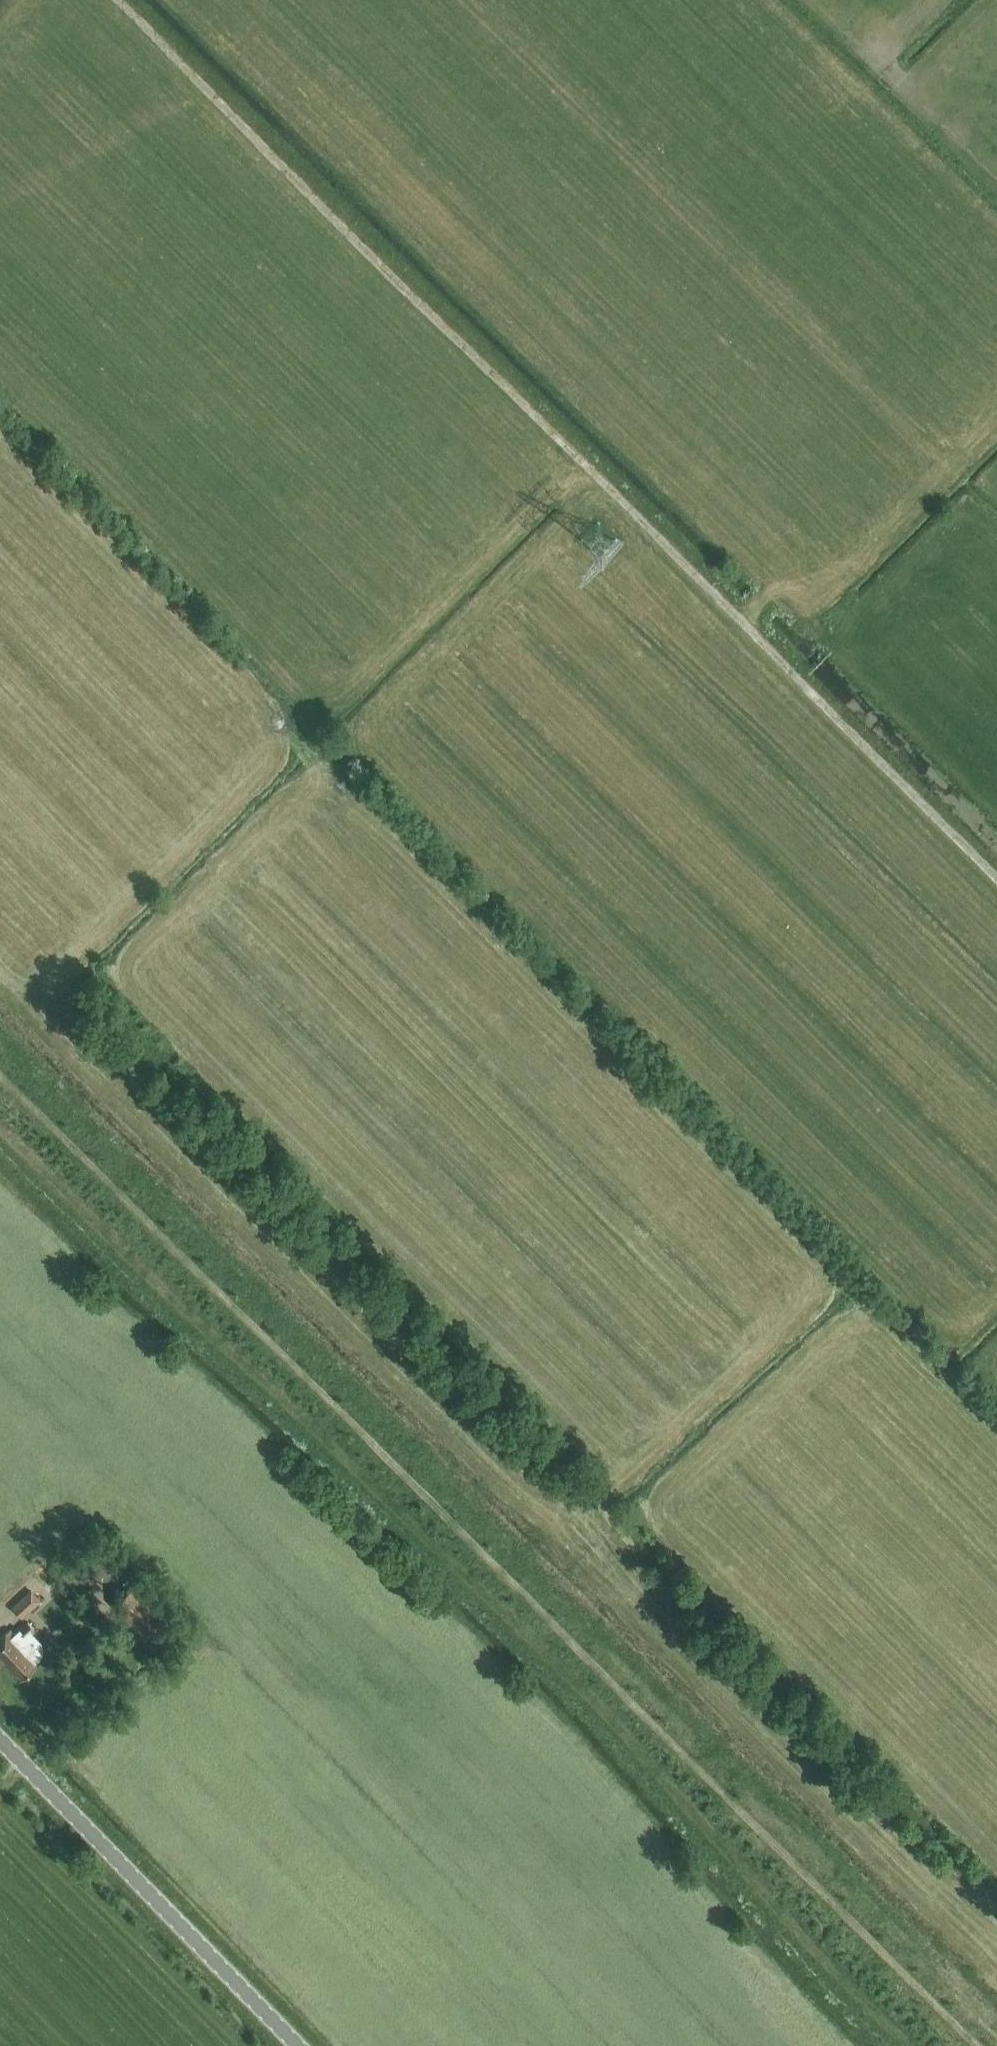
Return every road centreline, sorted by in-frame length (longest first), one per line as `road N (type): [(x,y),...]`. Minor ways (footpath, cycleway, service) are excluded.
road 1 (track): [(0,1129),(666,1783),(907,2045)]
road 2 (unclassified): [(298,2045),(0,1744)]

